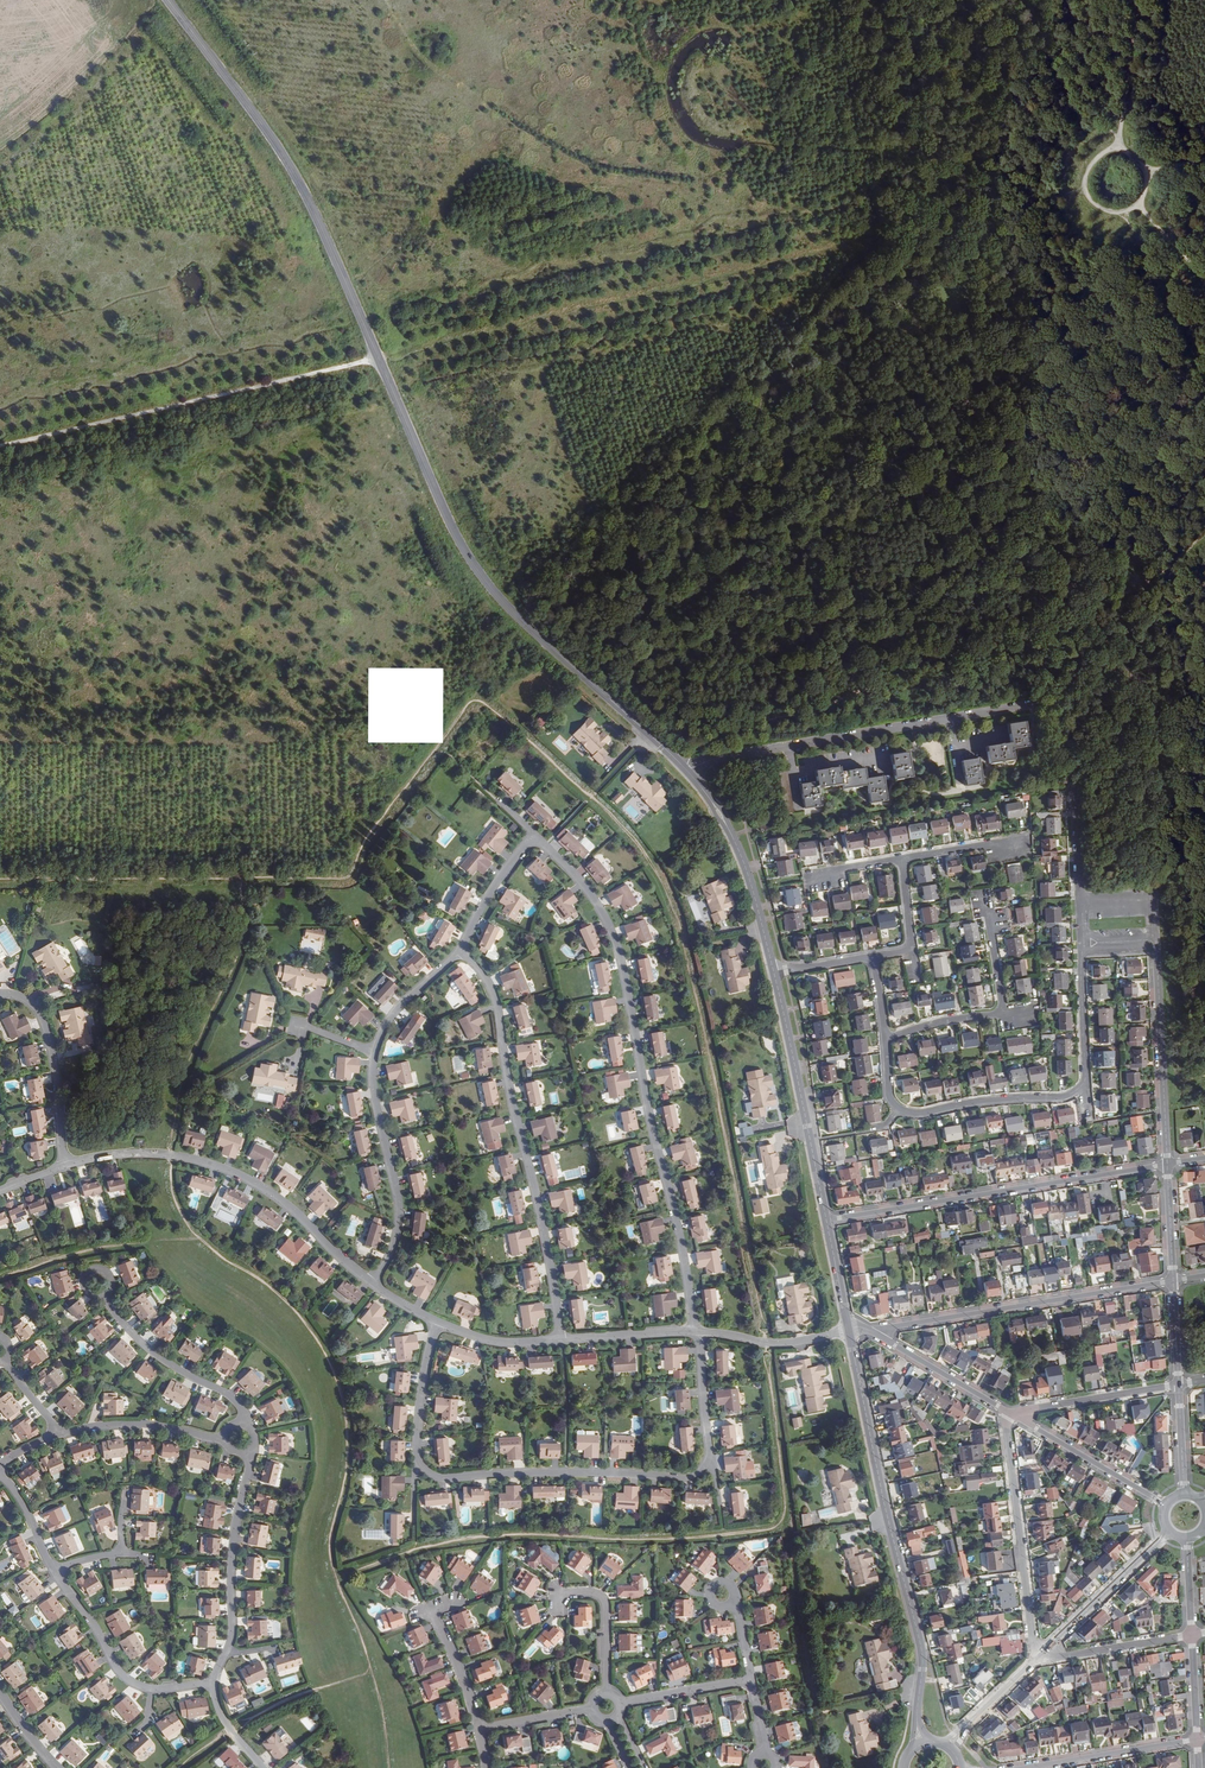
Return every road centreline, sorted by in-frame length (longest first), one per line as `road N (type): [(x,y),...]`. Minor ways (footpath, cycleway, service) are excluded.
road 1 (track): [(0,451),(1087,192)]
road 2 (secondary): [(169,0),(295,173),(474,568),(687,770)]
road 3 (track): [(0,878),(351,877),(372,828),(517,639)]
road 4 (track): [(675,757),(934,659),(1037,639),(1176,562),(1204,531)]
road 5 (residential): [(693,1331),(679,1232),(615,941),(588,892),(532,837)]
road 6 (secondary): [(848,1329),(921,1652),(916,1719),(923,1744)]
road 7 (residential): [(562,1339),(496,1004),(461,950)]
road 8 (residential): [(687,770),(739,753),(1035,705)]
road 9 (residential): [(66,1166),(140,1152),(227,1171),(283,1202),(373,1285)]
road 10 (residential): [(826,1220),(1167,1165)]
road 11 (residential): [(1173,1281),(871,1331)]
road 12 (residential): [(421,1468),(446,1479),(566,1473),(687,1479),(708,1463)]
road 13 (residential): [(1167,1165),(1155,946),(1084,945)]
road 14 (secondary): [(774,971),(826,1220)]
road 15 (residential): [(1009,1412),(1027,1603),(1039,1656)]
road 16 (residential): [(374,1053),(373,1089),(400,1213),(394,1246),(373,1285)]
road 17 (secondary): [(687,770),(736,845),(774,971)]
road 18 (residential): [(249,1447),(233,1537),(234,1630),(226,1653)]
road 19 (residential): [(0,994),(32,1005),(46,1029),(66,1166)]
road 20 (residential): [(243,1422),(234,1402),(156,1353),(103,1293)]
road 21 (track): [(1204,379),(1122,211)]
road 22 (residential): [(898,1109),(919,1114),(1079,1089)]
road 23 (residential): [(1009,1412),(1165,1505)]
road 24 (residential): [(1169,1533),(1039,1656)]
road 25 (track): [(1141,164),(1127,152),(1102,154),(1086,173),(1087,192),(1097,205),(1122,211),(1142,197),(1145,173)]
road 26 (residential): [(1025,1767),(1197,1739)]
road 27 (residential): [(1178,1385),(1009,1412)]
road 28 (residential): [(58,1431),(138,1424),(224,1436)]
road 29 (residential): [(871,1331),(1009,1412)]
road 30 (residential): [(153,1688),(120,1672),(55,1569)]
road 31 (residential): [(1084,945),(1074,788)]
road 32 (residential): [(1039,1656),(1191,1635)]
road 33 (track): [(1118,150),(1137,0)]
road 34 (residential): [(701,1331),(782,1344),(848,1329)]
road 35 (residential): [(479,1729),(430,1614),(453,1605)]
road 36 (residential): [(436,1322),(419,1406),(421,1468)]
road 37 (residential): [(608,1692),(602,1603),(562,1599),(559,1615)]
road 38 (residential): [(1079,1089),(1085,1079),(1084,945)]
road 39 (residential): [(461,950),(395,1011),(374,1053)]
road 40 (residential): [(532,837),(461,950)]
road 41 (residential): [(708,1463),(701,1331)]
road 42 (residential): [(622,1704),(751,1679)]
road 43 (residential): [(562,1339),(693,1331)]
road 44 (residential): [(1039,1656),(947,1748)]
road 45 (residential): [(436,1322),(496,1343),(562,1339)]
road 46 (residential): [(981,903),(999,921),(990,934),(1004,1014)]
road 47 (residential): [(1004,1014),(886,1040)]

